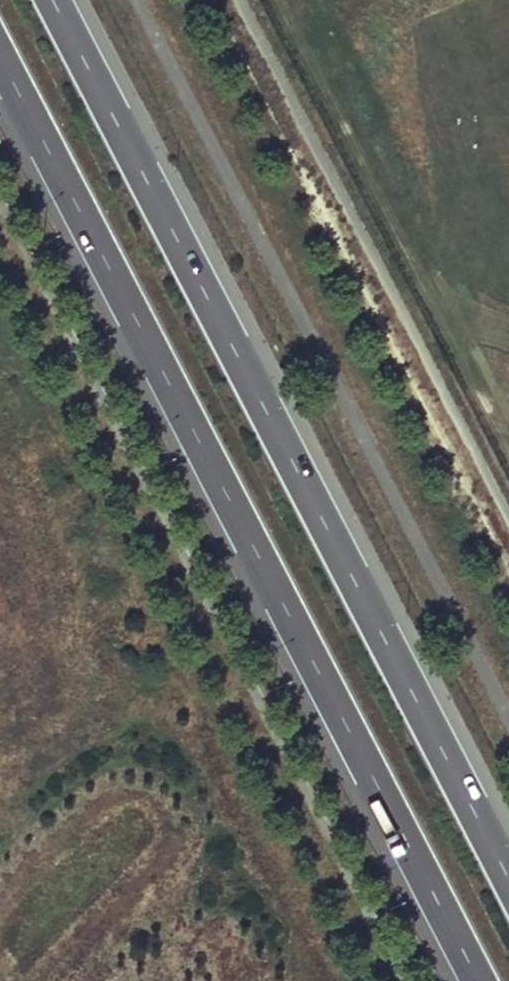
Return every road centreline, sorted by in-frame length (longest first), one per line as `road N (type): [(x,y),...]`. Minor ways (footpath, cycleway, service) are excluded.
road 1 (trunk): [(0,61),(477,980)]
road 2 (trunk): [(508,877),(56,0)]

